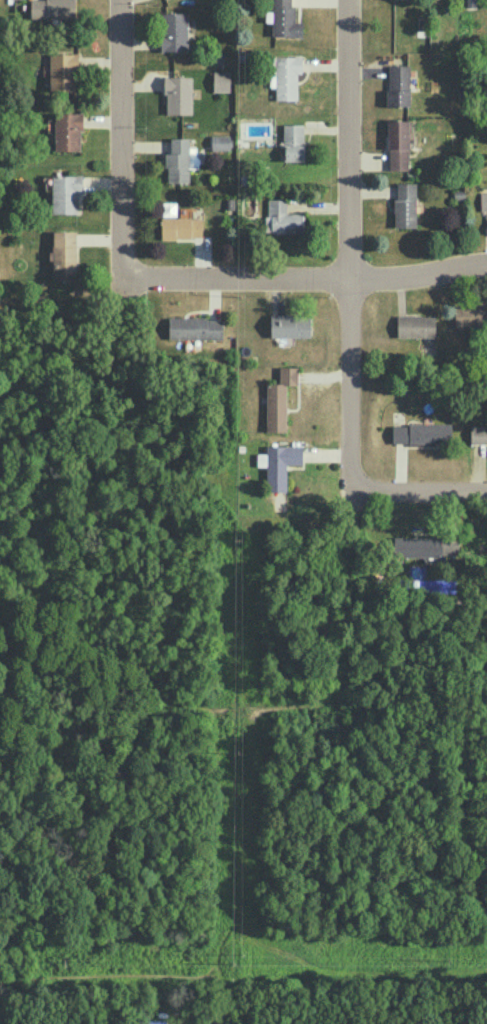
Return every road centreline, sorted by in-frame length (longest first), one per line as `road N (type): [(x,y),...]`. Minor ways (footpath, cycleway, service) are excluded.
road 1 (residential): [(352,484),(350,0)]
road 2 (residential): [(131,270),(167,280),(351,280),(486,262)]
road 3 (residential): [(131,270),(121,240),(121,0)]
road 4 (residential): [(352,484),(486,491)]

